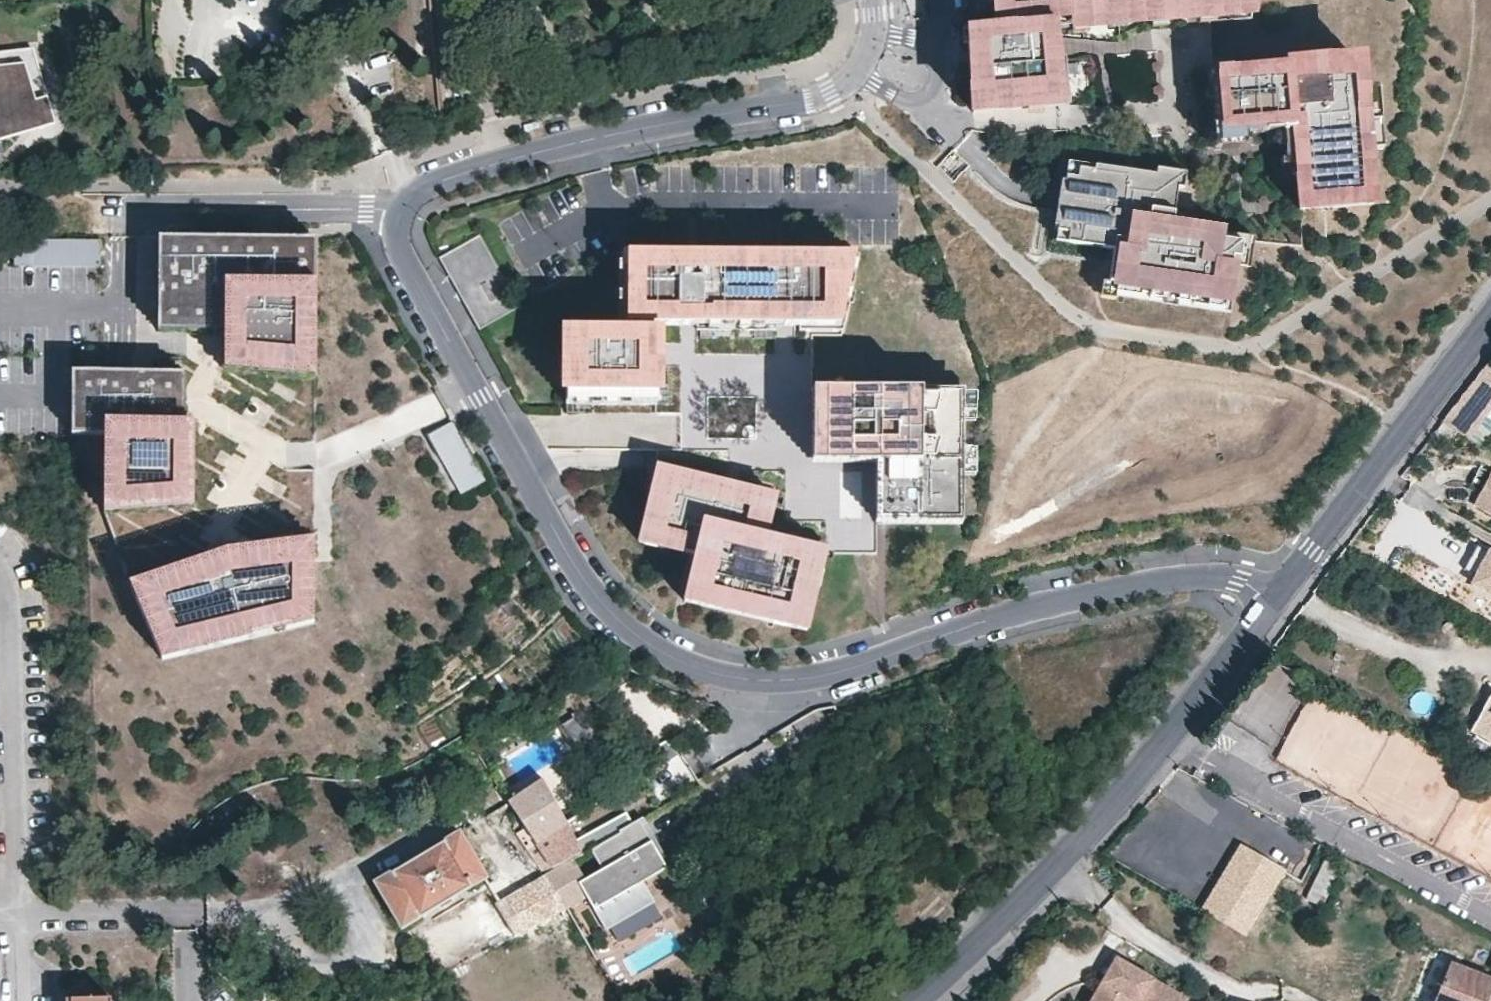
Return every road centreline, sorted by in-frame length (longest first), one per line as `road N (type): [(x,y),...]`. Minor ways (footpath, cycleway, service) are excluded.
road 1 (residential): [(1272,602),(1238,580),(1210,575),(1003,616),(838,673),(736,677),(674,658),(623,619),(577,564),(400,247),(400,214),(441,178),(827,92),(858,73),(876,50),(873,0)]
road 2 (secondary): [(912,1000),(1056,864),(1170,736),(1272,602)]
road 3 (residential): [(364,957),(313,903),(12,914)]
road 4 (secondary): [(1272,602),(1490,319)]
road 5 (residential): [(0,577),(12,914)]

